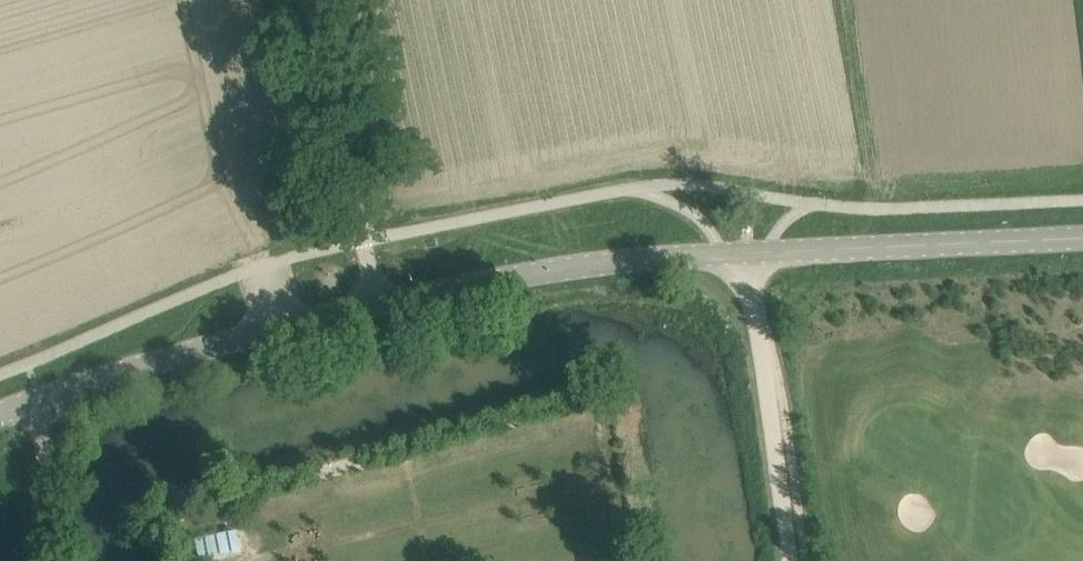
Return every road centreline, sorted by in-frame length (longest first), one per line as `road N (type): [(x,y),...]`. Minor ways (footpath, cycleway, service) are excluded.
road 1 (tertiary): [(0,414),(243,339),(523,277),(708,256),(1082,234)]
road 2 (track): [(740,253),(763,344),(788,560)]
road 3 (track): [(313,0),(366,240)]

